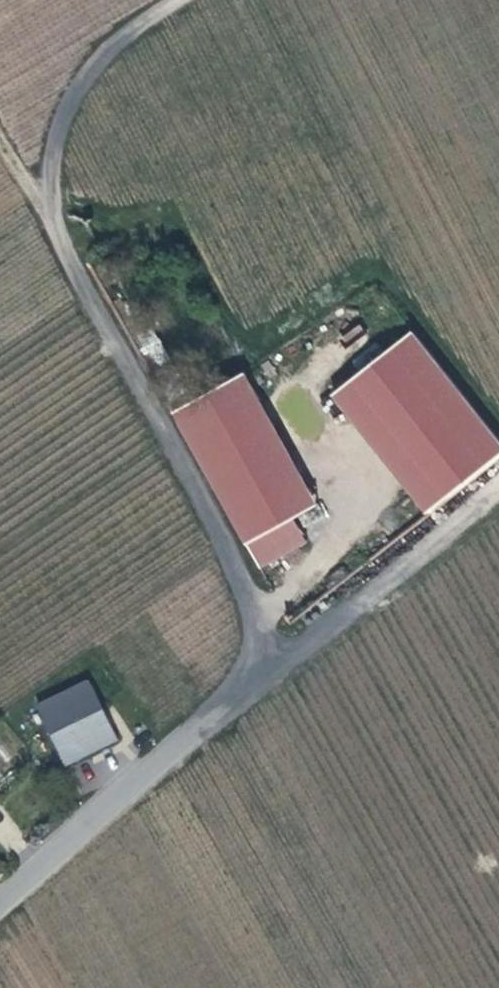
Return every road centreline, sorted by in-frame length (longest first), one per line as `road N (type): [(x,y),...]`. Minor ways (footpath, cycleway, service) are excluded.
road 1 (unclassified): [(61,230),(259,596),(267,648),(262,678),(0,909)]
road 2 (track): [(262,678),(409,574),(498,496)]

